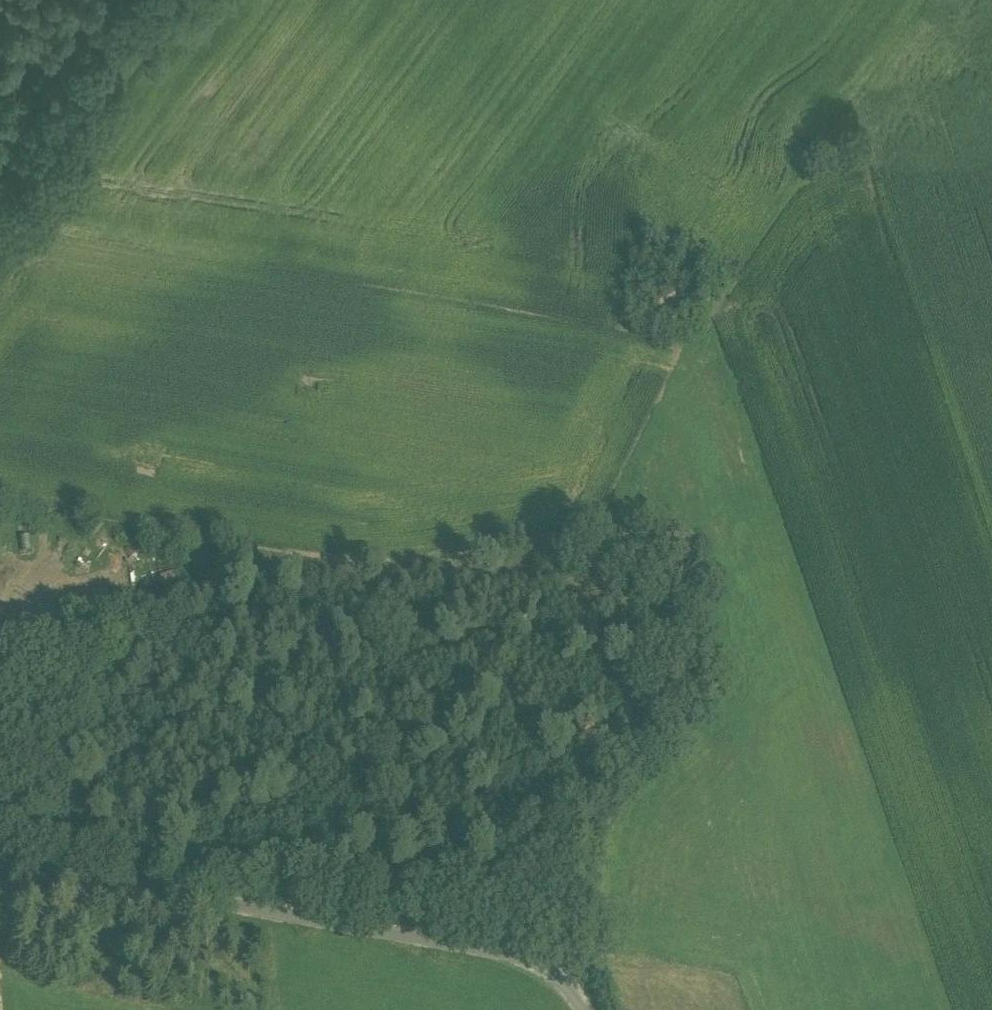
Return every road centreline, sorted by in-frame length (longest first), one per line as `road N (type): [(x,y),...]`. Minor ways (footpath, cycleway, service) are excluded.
road 1 (unclassified): [(0,853),(506,927),(587,990),(595,1009)]
road 2 (unclassified): [(0,220),(165,0)]

